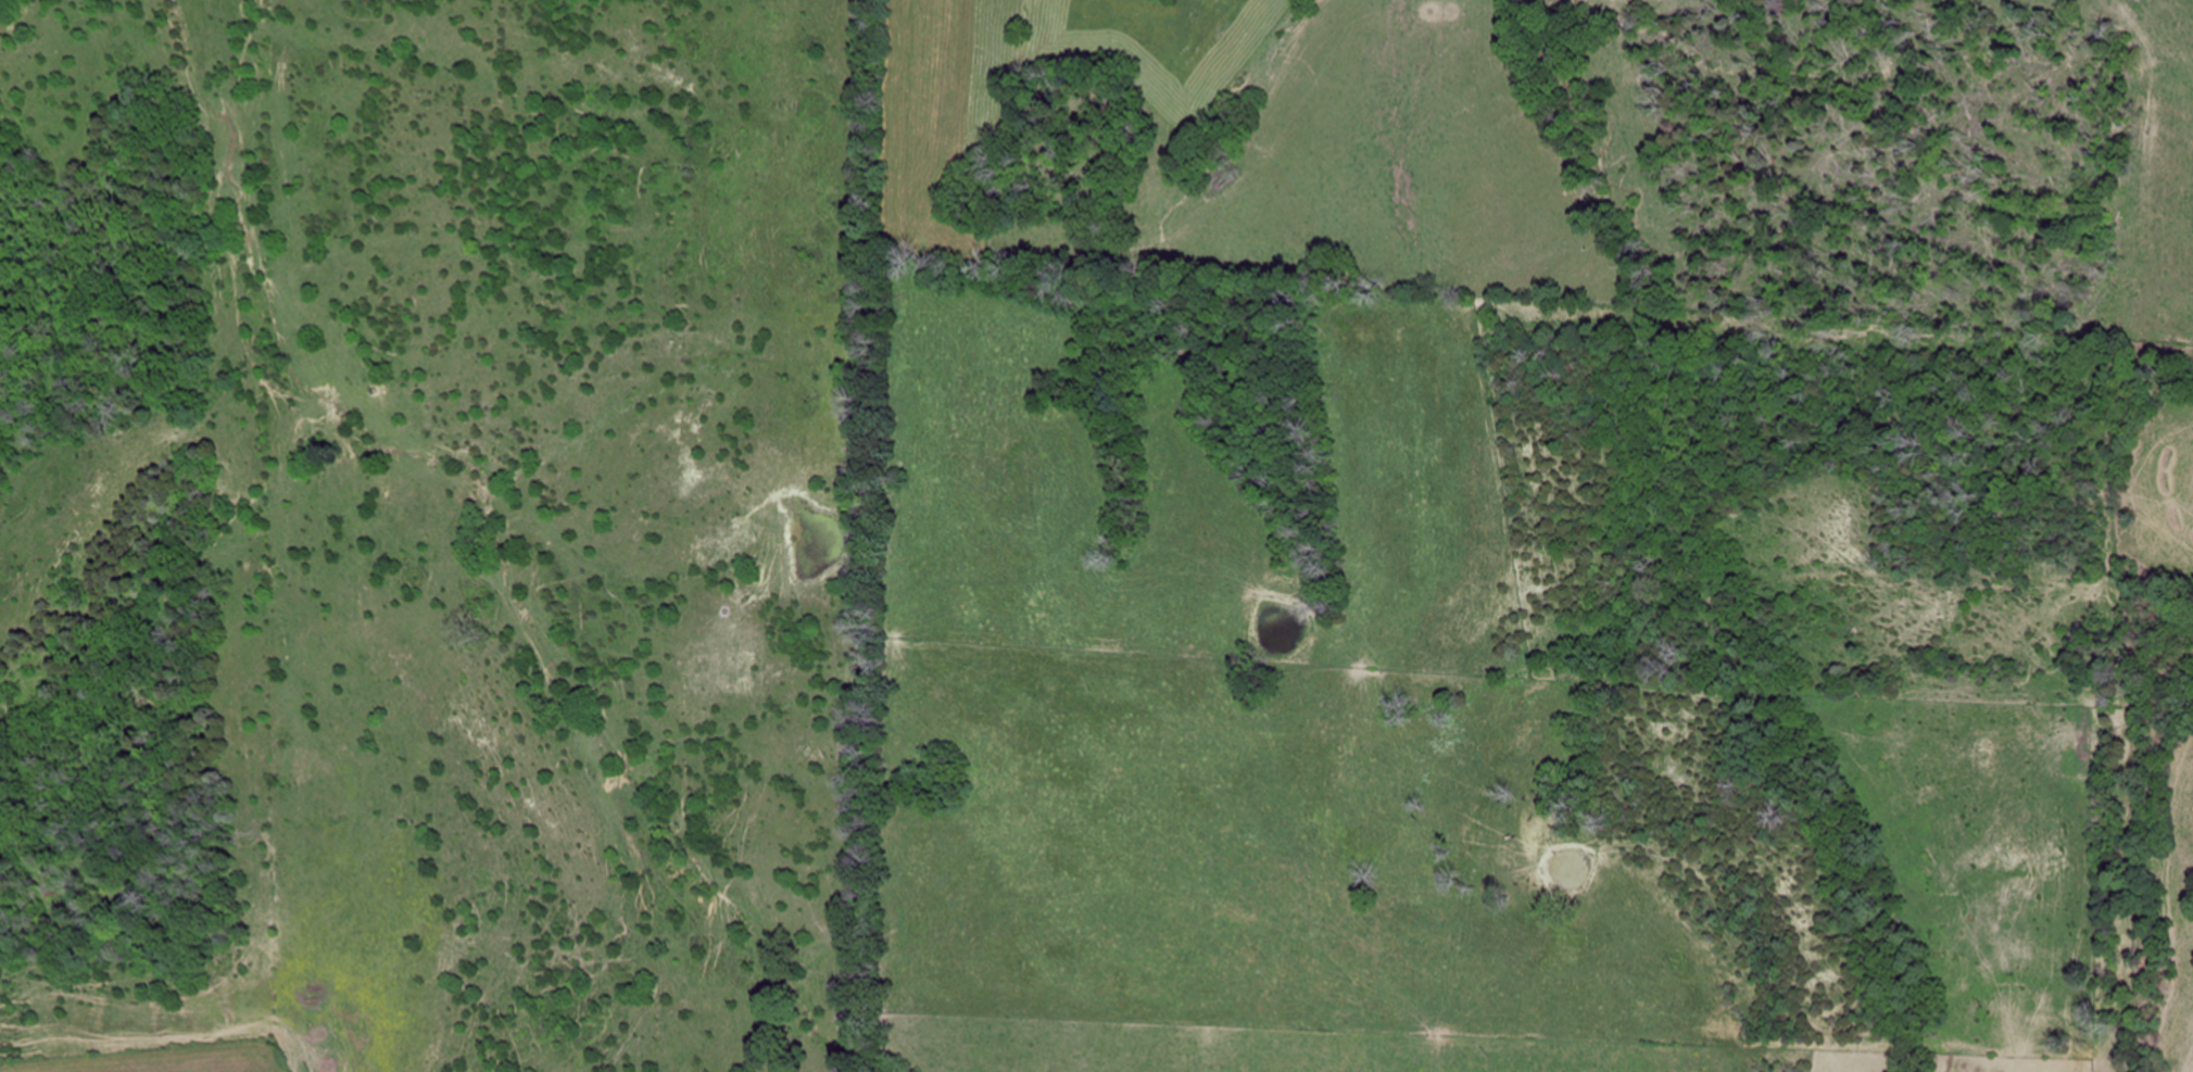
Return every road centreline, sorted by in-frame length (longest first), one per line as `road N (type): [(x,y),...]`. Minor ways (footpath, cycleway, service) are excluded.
road 1 (residential): [(1430,1071),(1353,934)]

